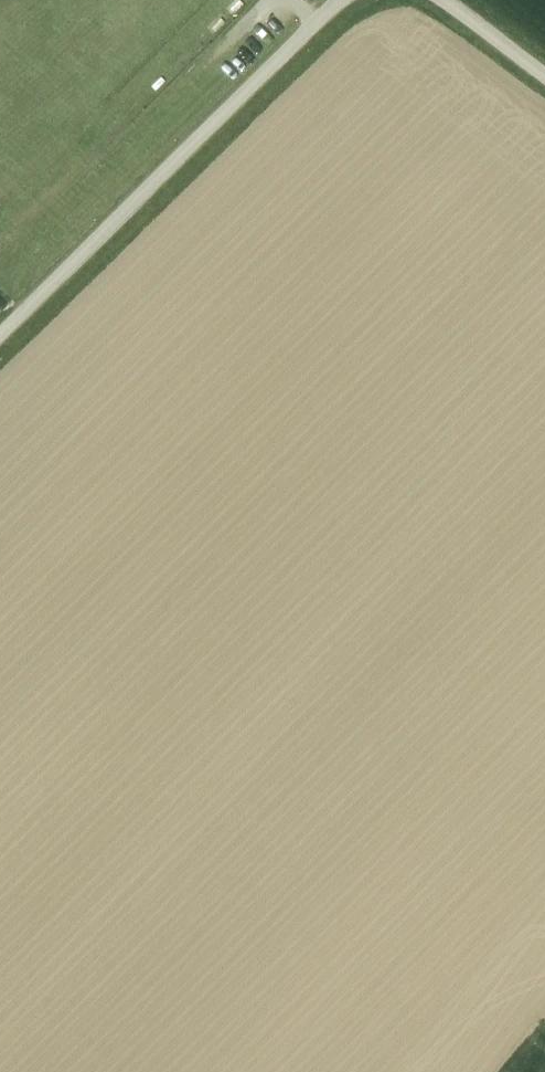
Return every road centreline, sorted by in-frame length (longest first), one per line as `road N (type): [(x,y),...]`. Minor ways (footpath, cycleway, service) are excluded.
road 1 (unclassified): [(0,334),(344,0)]
road 2 (unclassified): [(544,76),(444,0)]

